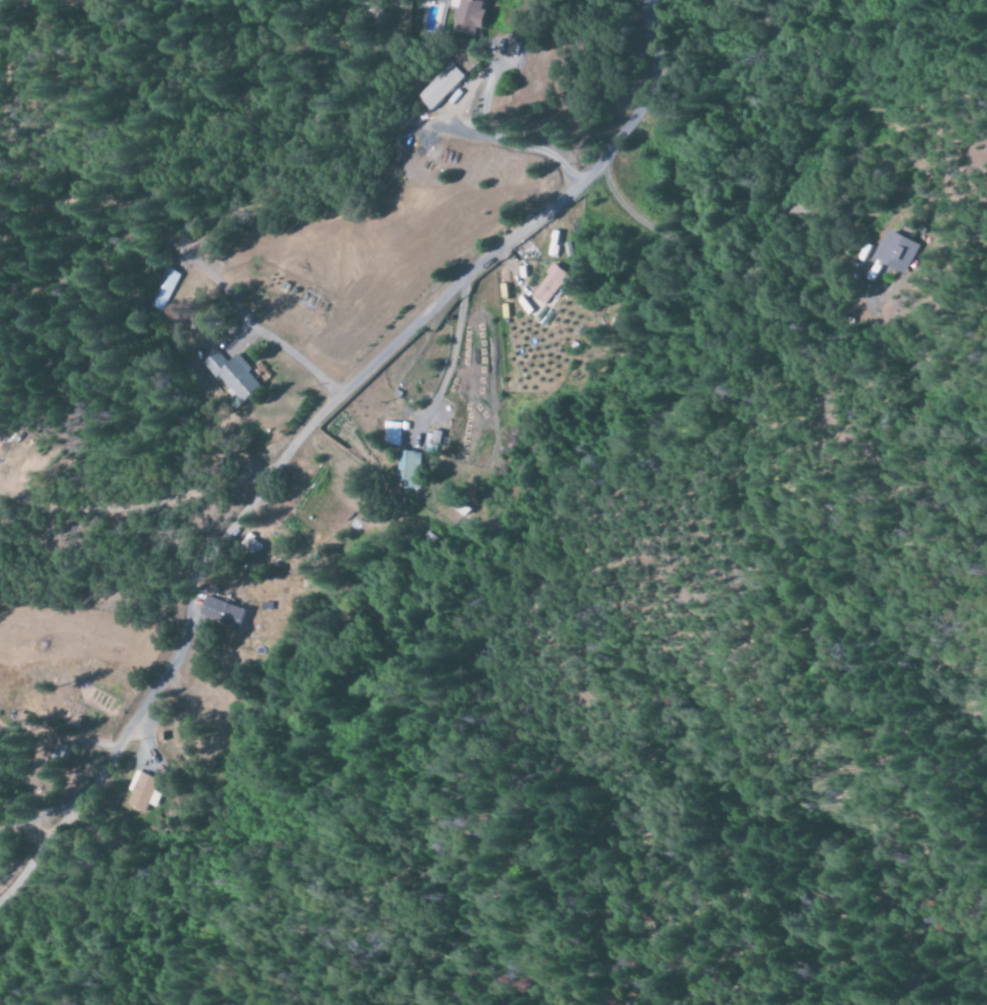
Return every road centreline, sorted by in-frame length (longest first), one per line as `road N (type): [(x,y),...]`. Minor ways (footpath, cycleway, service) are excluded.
road 1 (residential): [(0,902),(171,660),(180,600),(215,539),(276,466),(503,248),(569,198),(643,110),(655,88),(650,0)]

